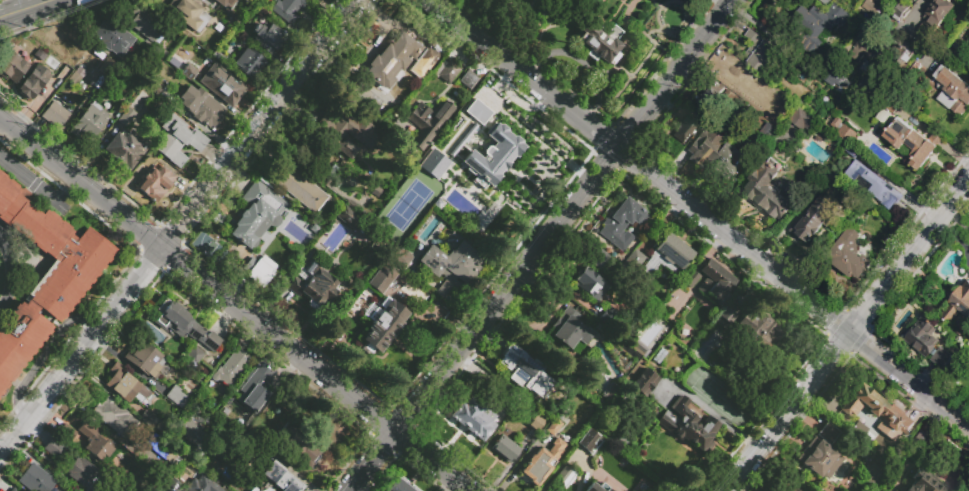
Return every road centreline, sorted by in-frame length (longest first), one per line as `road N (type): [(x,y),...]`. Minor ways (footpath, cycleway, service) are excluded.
road 1 (residential): [(426,0),(968,426)]
road 2 (residential): [(0,454),(363,0)]
road 3 (residential): [(395,433),(734,0)]
road 4 (residential): [(0,118),(395,433)]
road 5 (residential): [(724,490),(968,178)]

